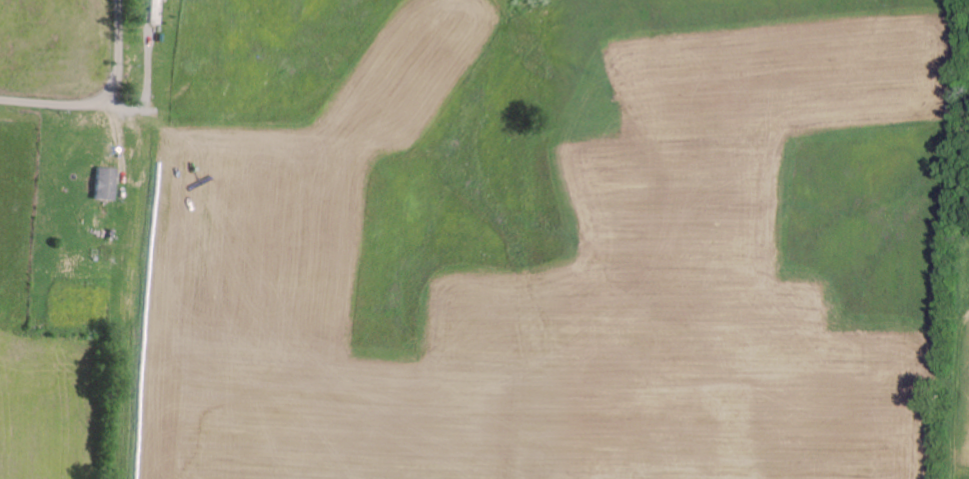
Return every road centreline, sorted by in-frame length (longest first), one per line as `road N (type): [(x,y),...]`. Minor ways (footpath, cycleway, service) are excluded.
road 1 (residential): [(0,101),(72,106),(100,98),(114,78),(113,0)]

